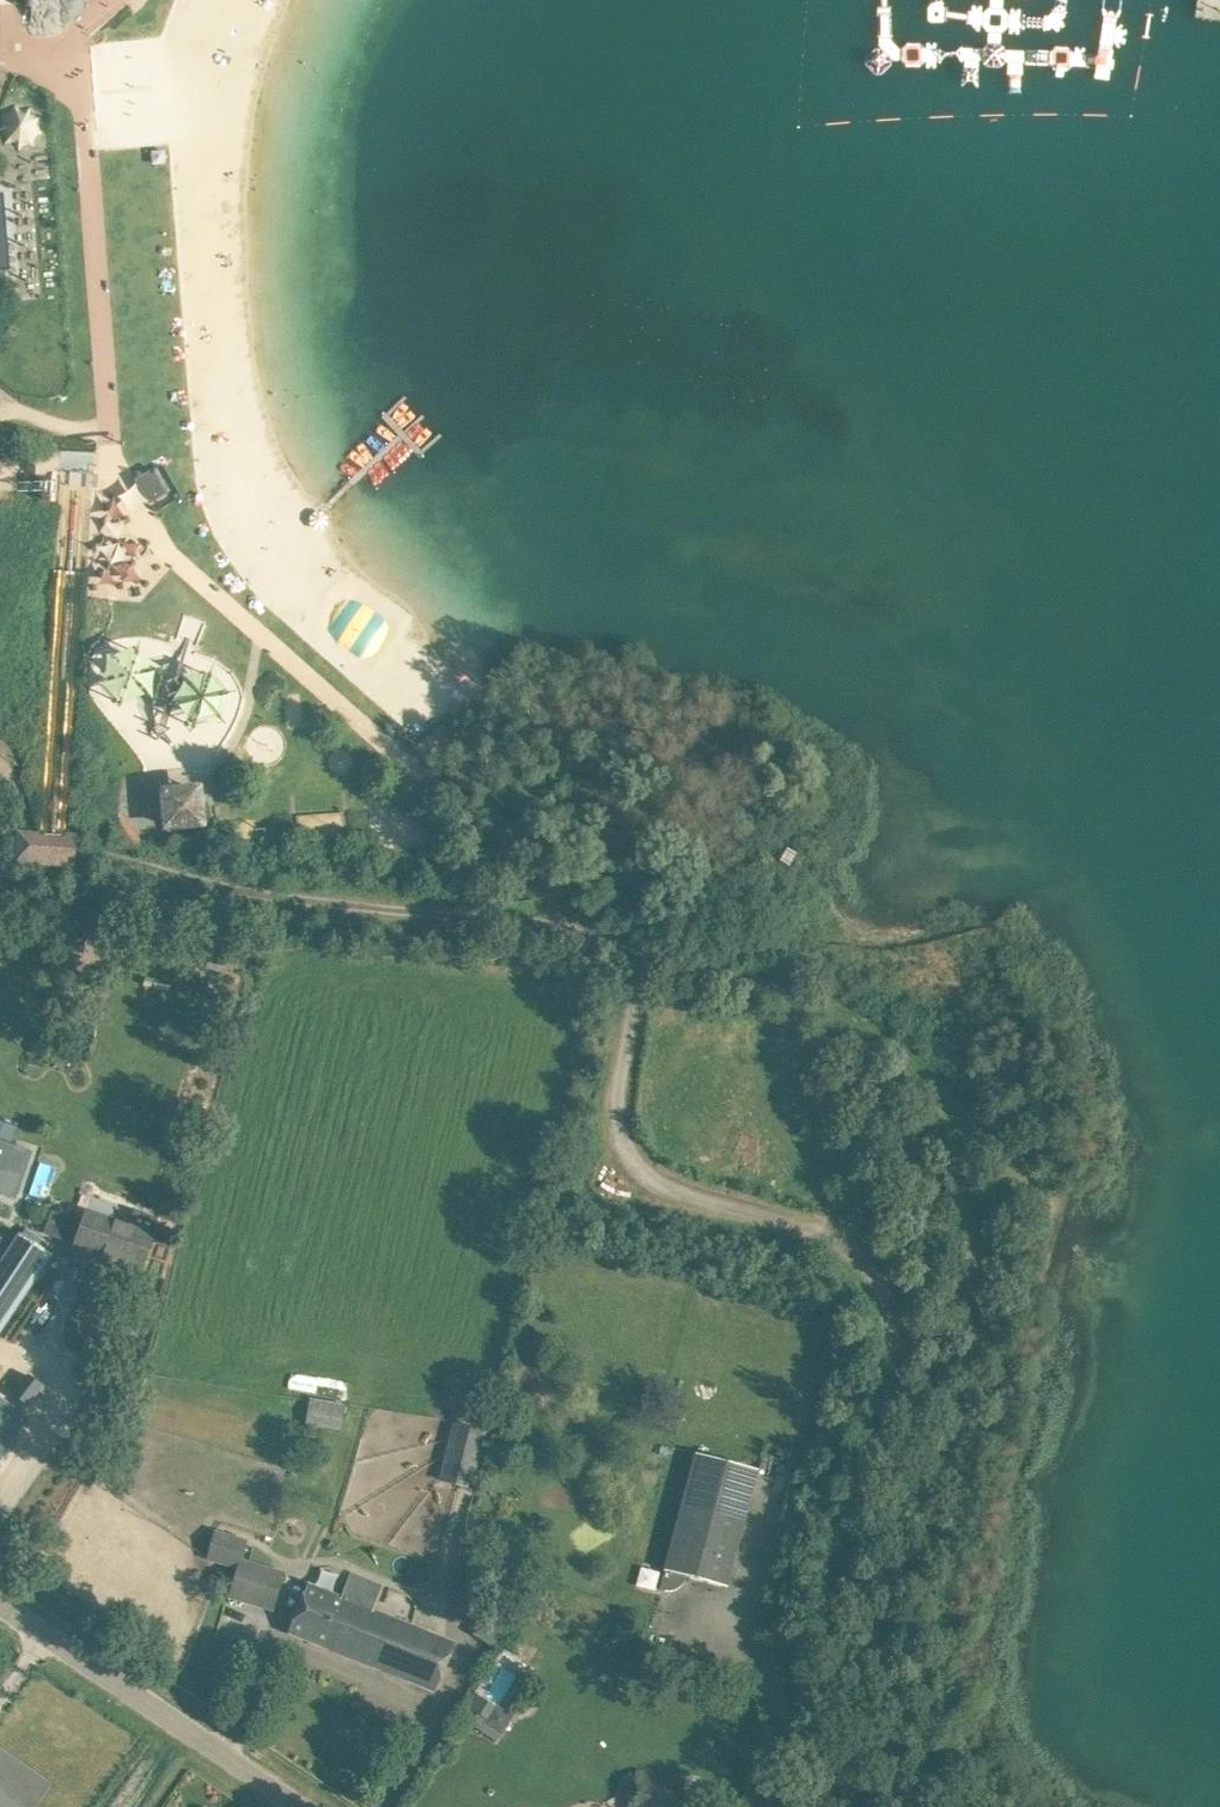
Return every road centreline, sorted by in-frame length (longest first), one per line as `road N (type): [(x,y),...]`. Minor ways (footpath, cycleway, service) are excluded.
road 1 (unclassified): [(301,1806),(0,1603)]

